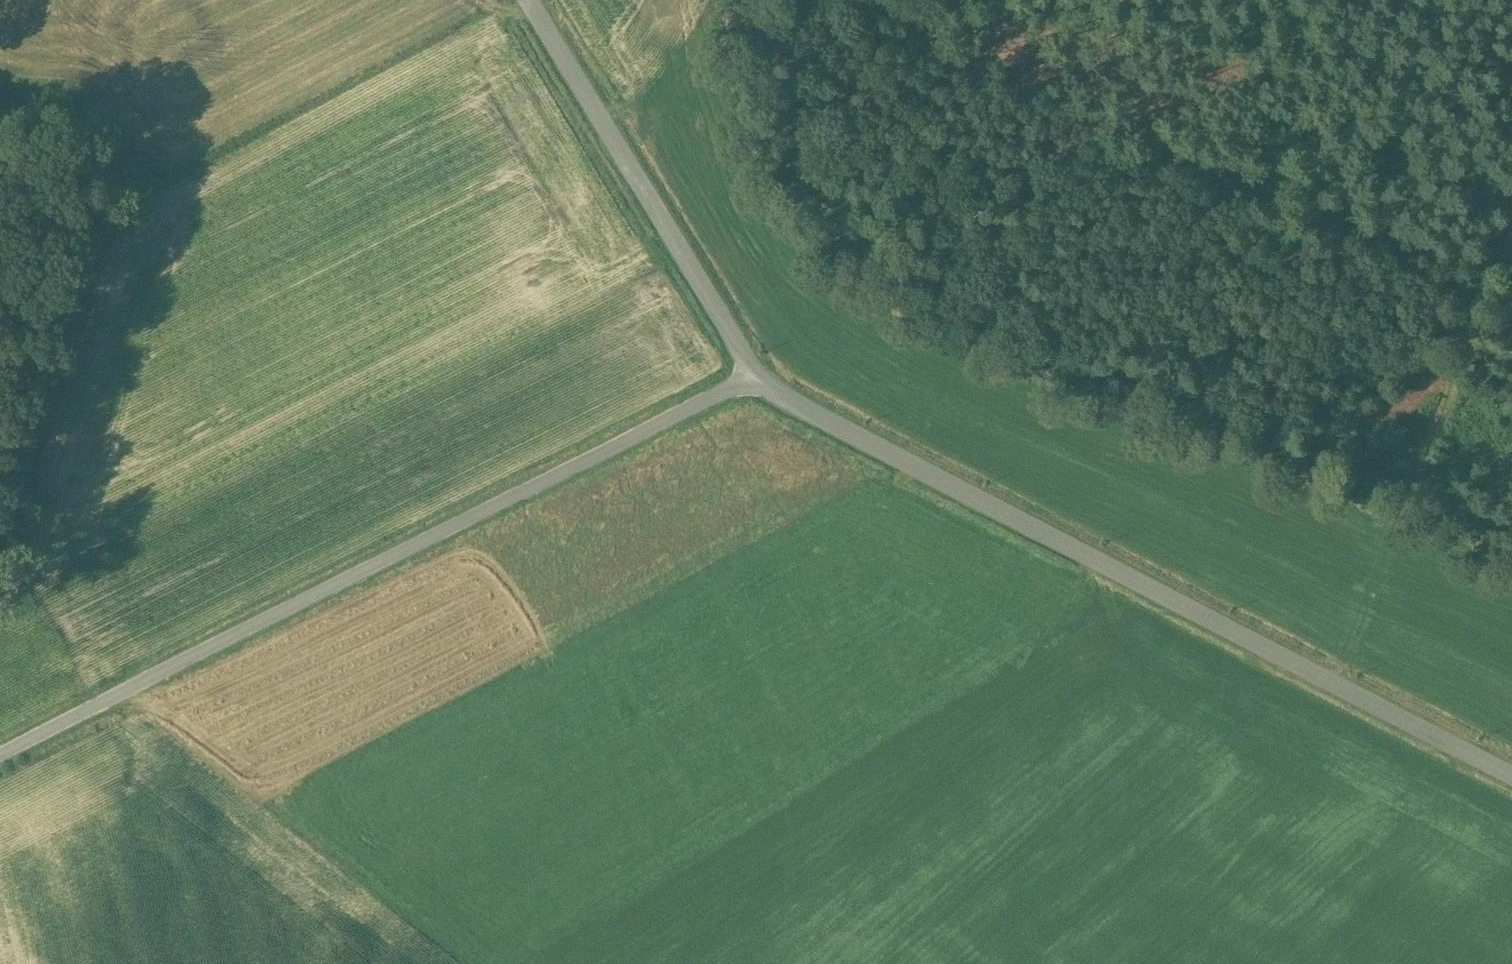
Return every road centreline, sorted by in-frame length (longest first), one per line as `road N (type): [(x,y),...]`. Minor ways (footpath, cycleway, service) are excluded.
road 1 (unclassified): [(753,385),(1511,777)]
road 2 (unclassified): [(0,750),(753,385)]
road 3 (unclassified): [(523,0),(753,385)]

